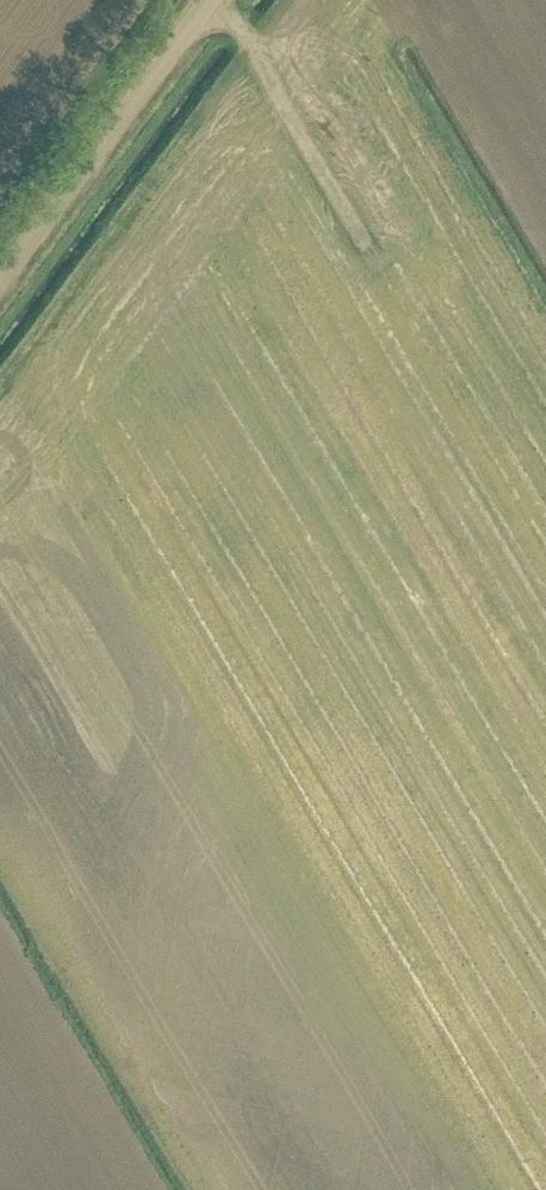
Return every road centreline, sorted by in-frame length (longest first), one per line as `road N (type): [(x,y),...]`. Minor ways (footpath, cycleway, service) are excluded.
road 1 (unclassified): [(0,298),(227,0)]

